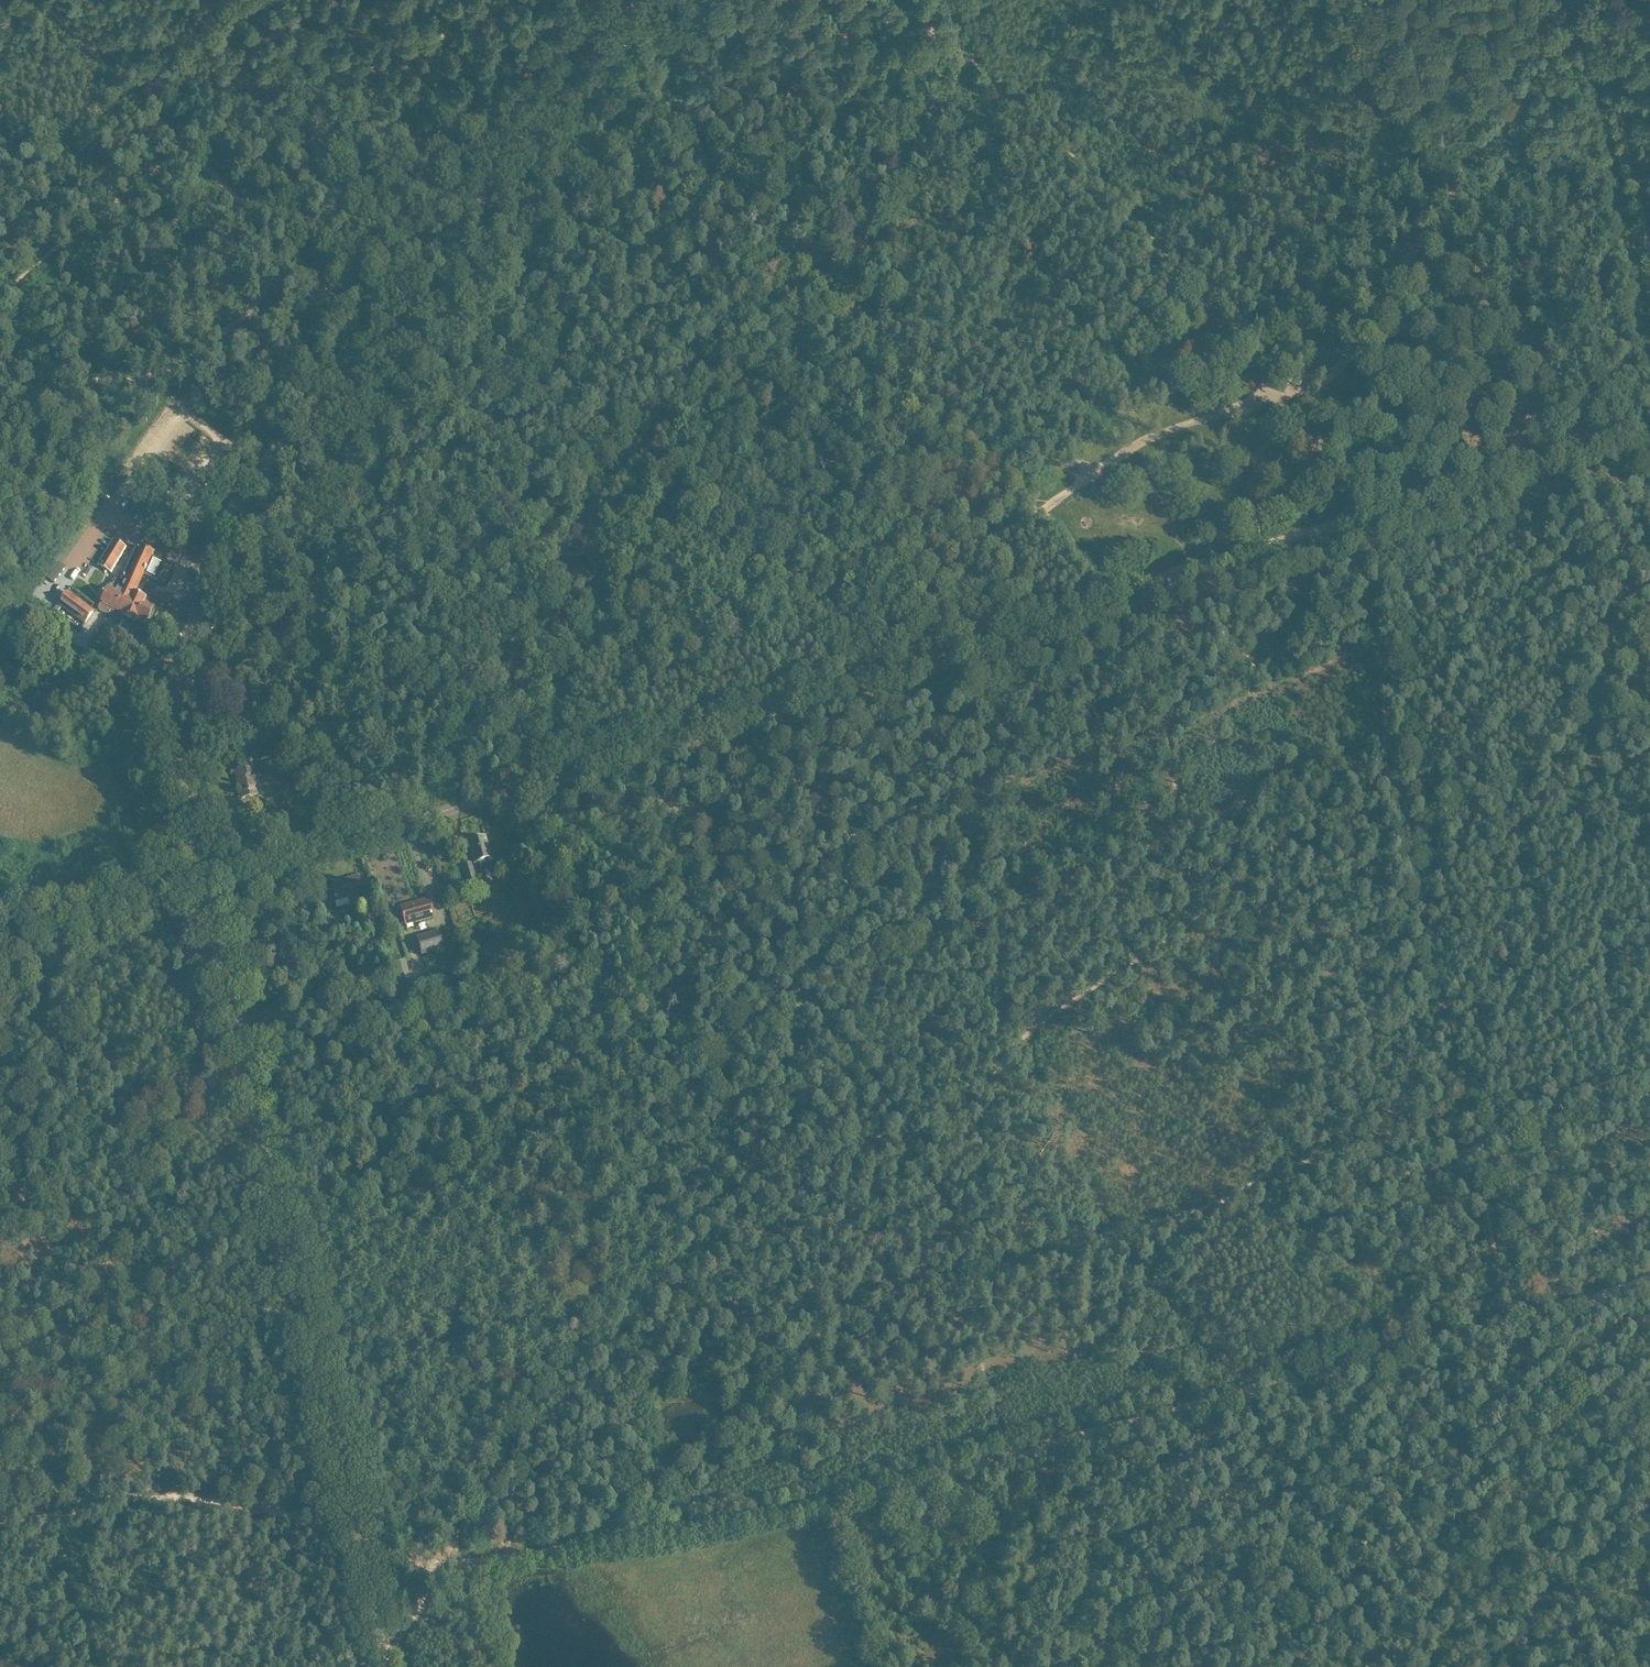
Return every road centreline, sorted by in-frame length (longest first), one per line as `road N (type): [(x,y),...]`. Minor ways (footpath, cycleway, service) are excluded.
road 1 (unclassified): [(205,883),(1649,457)]
road 2 (track): [(1649,1281),(971,1470),(629,1533)]
road 3 (unclassified): [(205,883),(170,706),(224,525),(261,468),(650,0)]
road 4 (unclassified): [(308,1332),(205,883)]
road 5 (track): [(308,1332),(366,1554)]
road 6 (unclassified): [(0,943),(205,883)]
road 7 (track): [(629,1533),(467,1555)]

